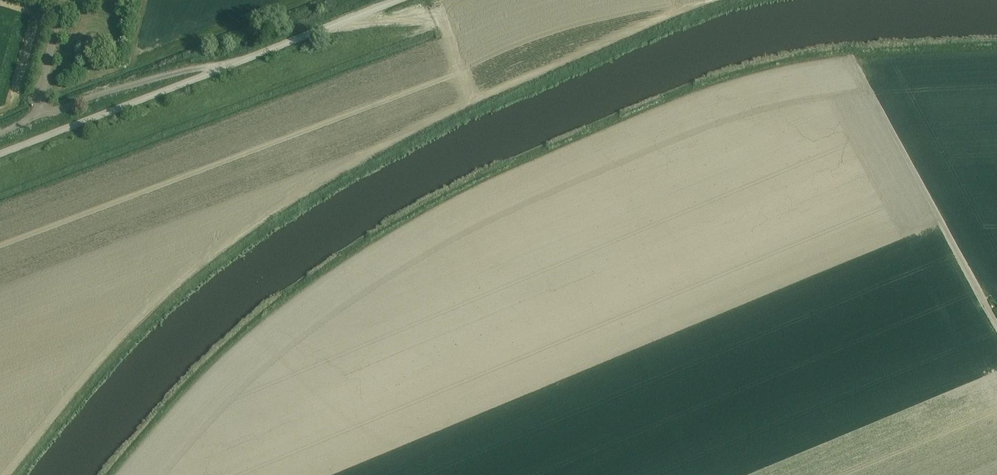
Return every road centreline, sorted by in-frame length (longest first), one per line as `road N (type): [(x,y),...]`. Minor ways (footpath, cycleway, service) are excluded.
road 1 (unclassified): [(395,0),(0,163)]
road 2 (track): [(852,58),(996,313)]

